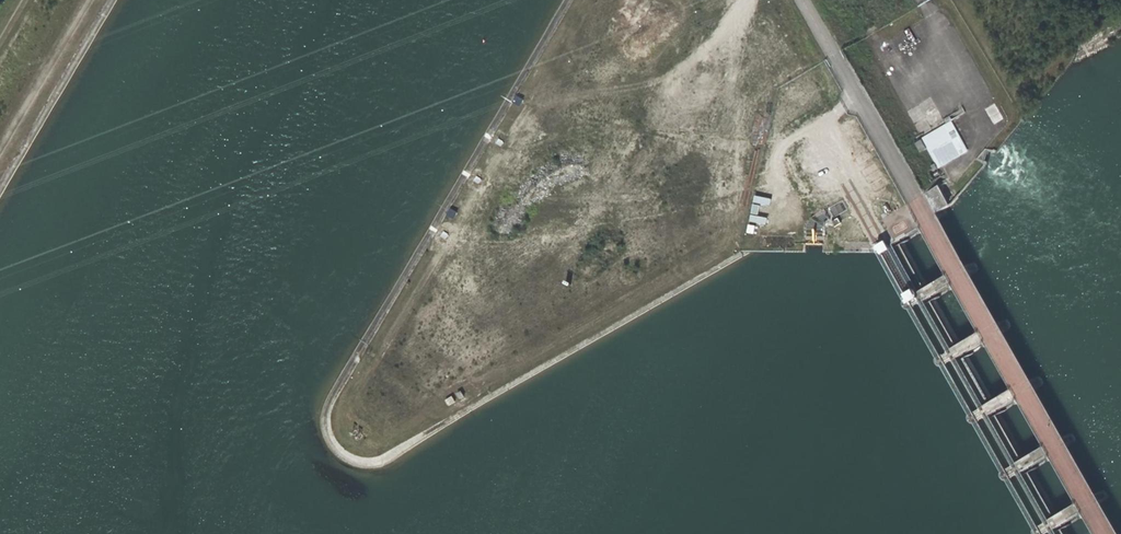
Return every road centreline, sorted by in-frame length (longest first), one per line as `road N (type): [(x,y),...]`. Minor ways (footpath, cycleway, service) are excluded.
road 1 (track): [(0,155),(92,0)]

